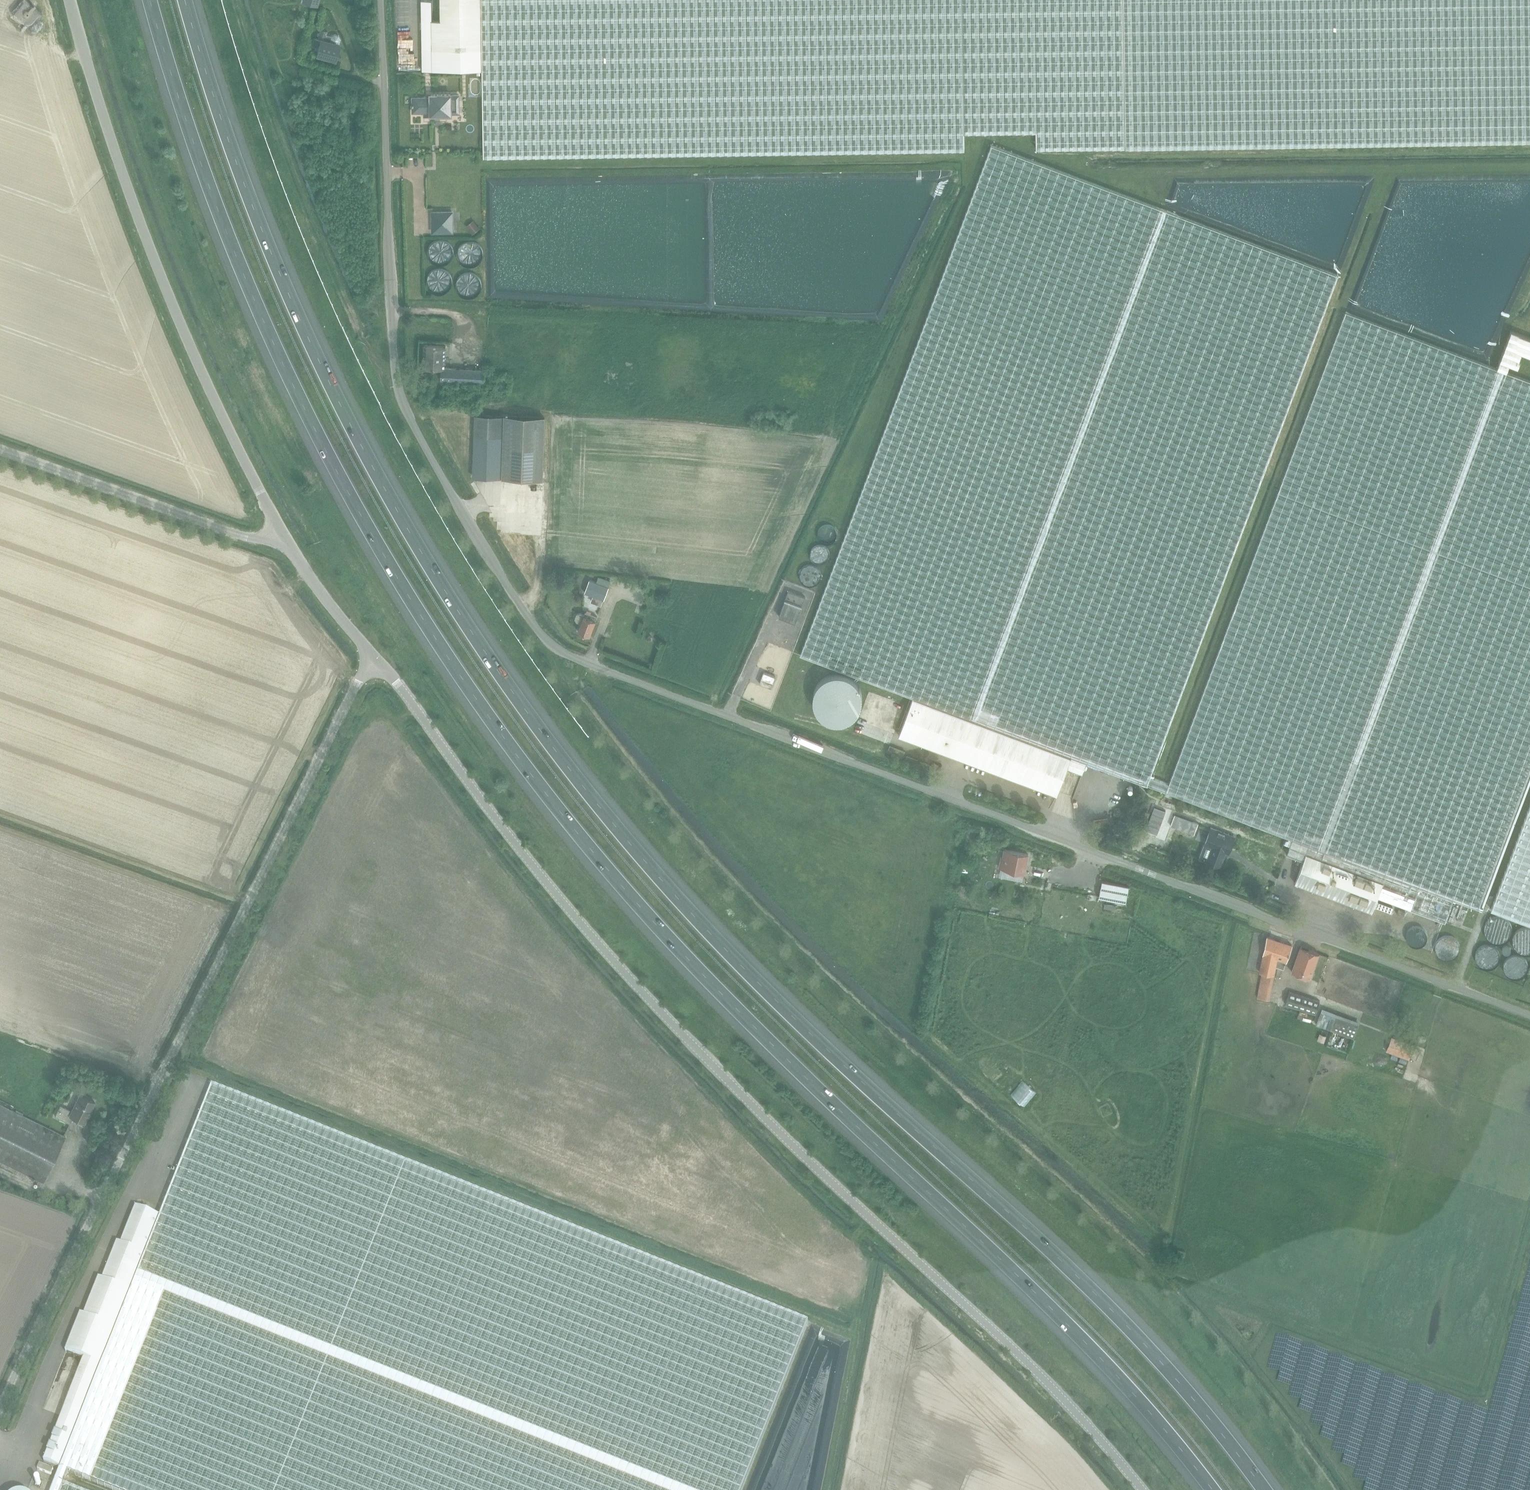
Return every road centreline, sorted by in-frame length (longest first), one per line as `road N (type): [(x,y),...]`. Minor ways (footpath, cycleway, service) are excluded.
road 1 (motorway): [(1264,1489),(1177,1380),(1078,1278),(691,913),(534,722),(384,486),(318,359),(270,251),(184,0)]
road 2 (motorway): [(148,0),(178,97),(285,372),(432,634),(510,745),(659,927),(1051,1308),(1212,1489)]
road 3 (unclassified): [(1529,1015),(555,646),(510,589),(398,390),(381,0)]
road 4 (unclassified): [(1142,1489),(1060,1394),(675,1026),(559,898),(376,661)]
road 5 (unclassified): [(0,1416),(345,709),(376,661)]
road 6 (unclassified): [(282,536),(147,240),(71,0)]
road 7 (unclassified): [(282,536),(240,536),(0,448)]
road 8 (unclassified): [(376,661),(282,536)]

